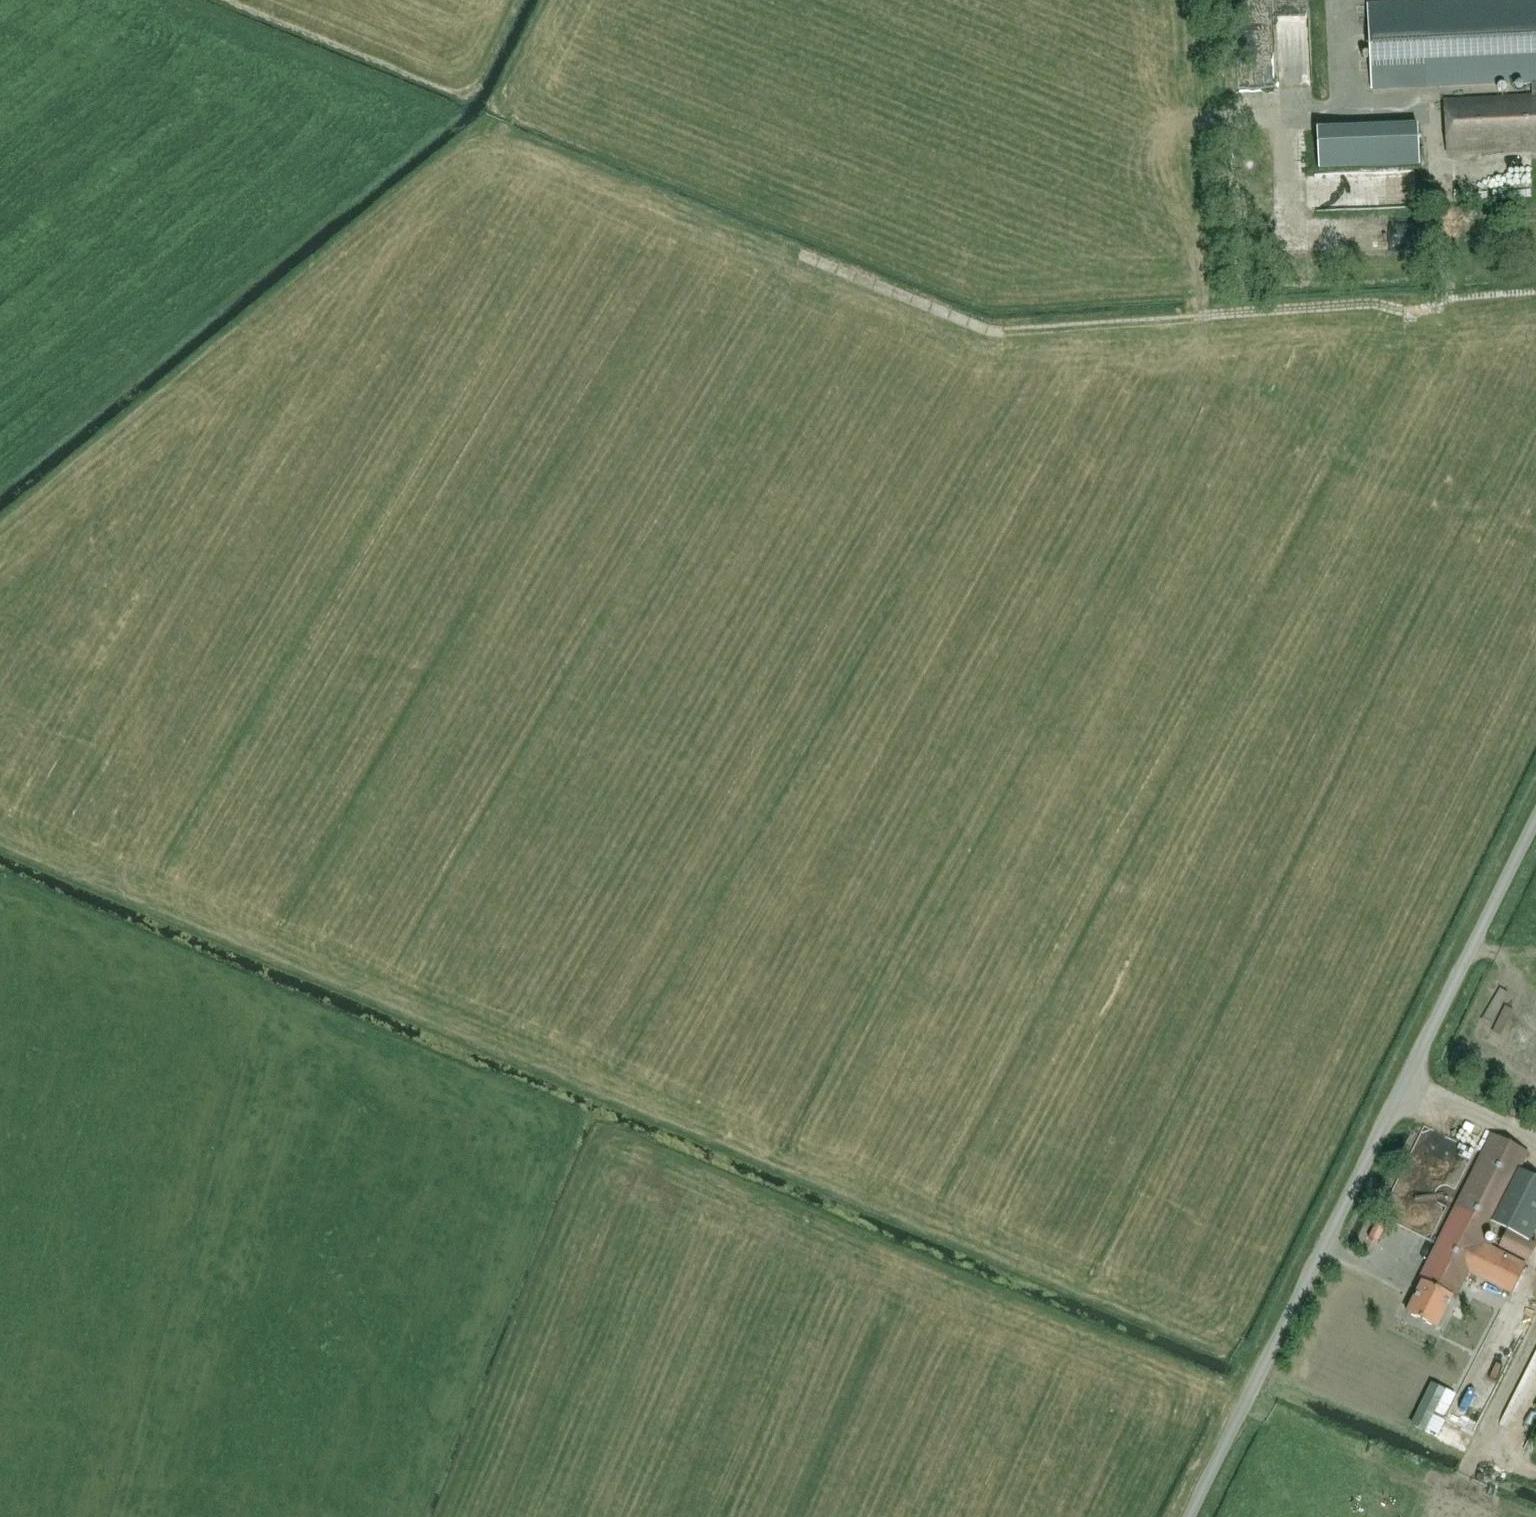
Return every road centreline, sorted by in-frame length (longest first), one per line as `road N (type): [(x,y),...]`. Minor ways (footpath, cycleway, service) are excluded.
road 1 (unclassified): [(1185,1516),(1535,800)]

